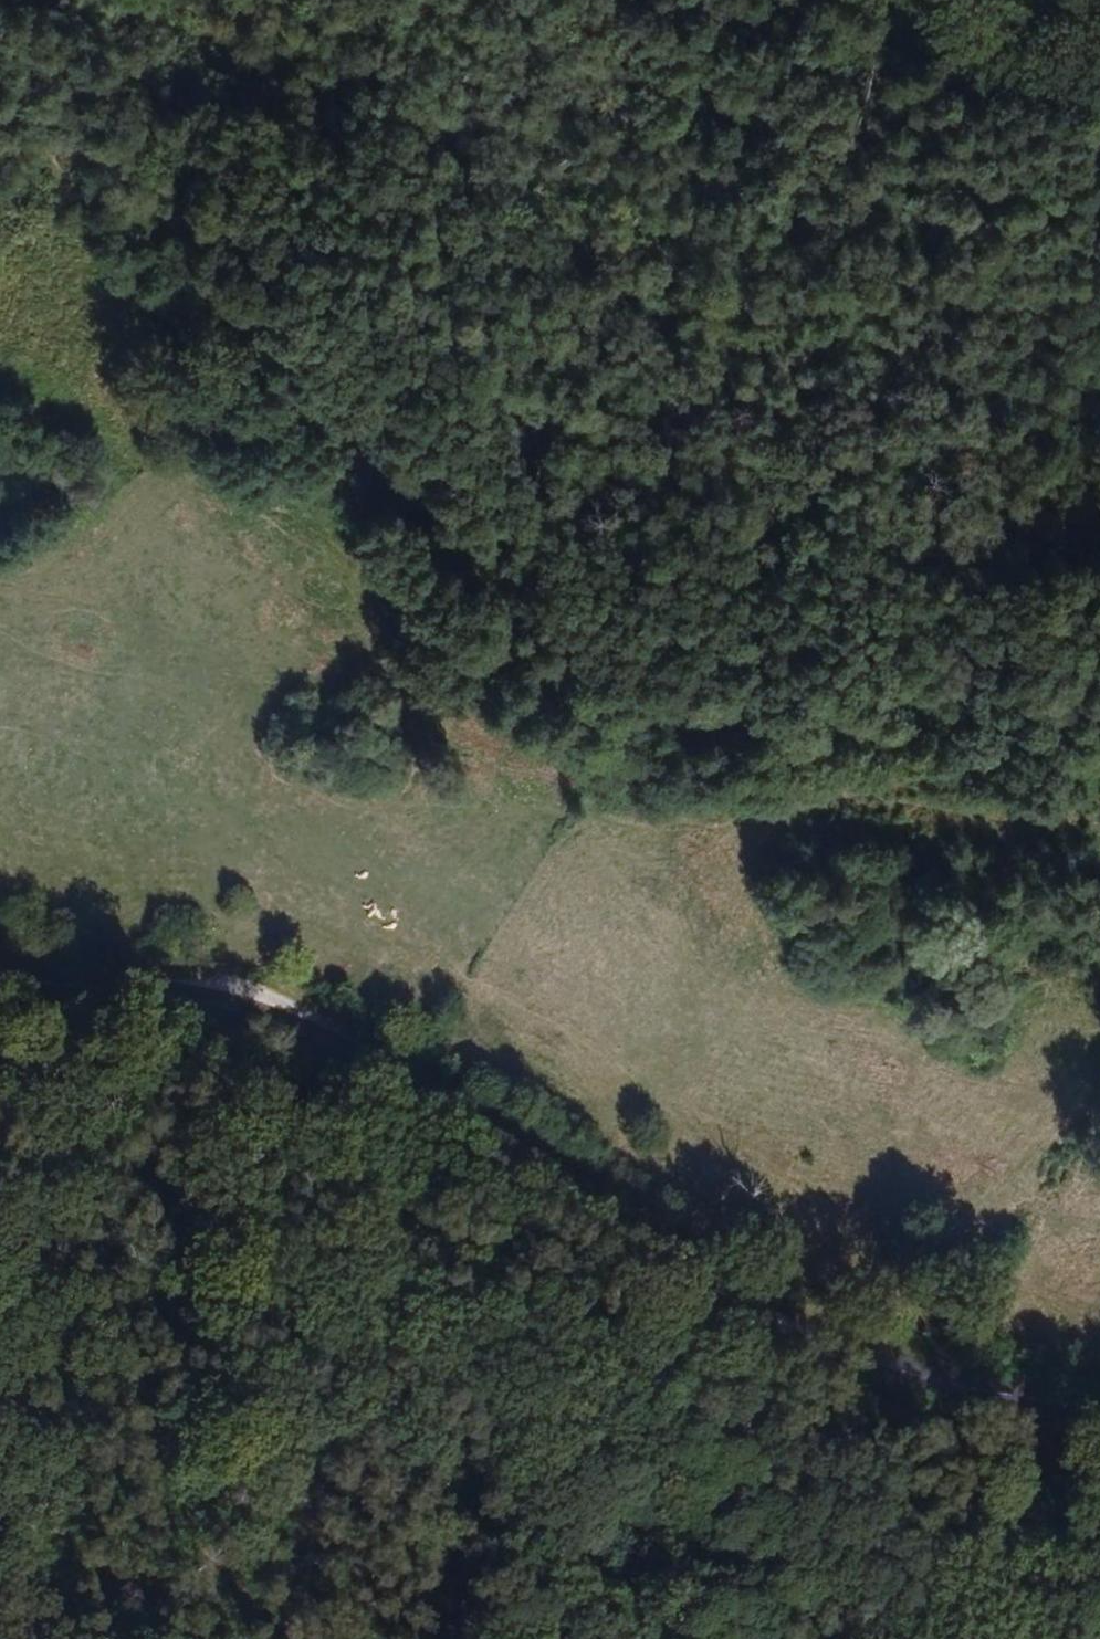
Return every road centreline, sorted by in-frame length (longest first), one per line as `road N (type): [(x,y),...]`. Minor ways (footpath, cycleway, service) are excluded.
road 1 (secondary): [(1099,1401),(922,1375),(782,1322),(303,1021),(203,997),(0,969)]

